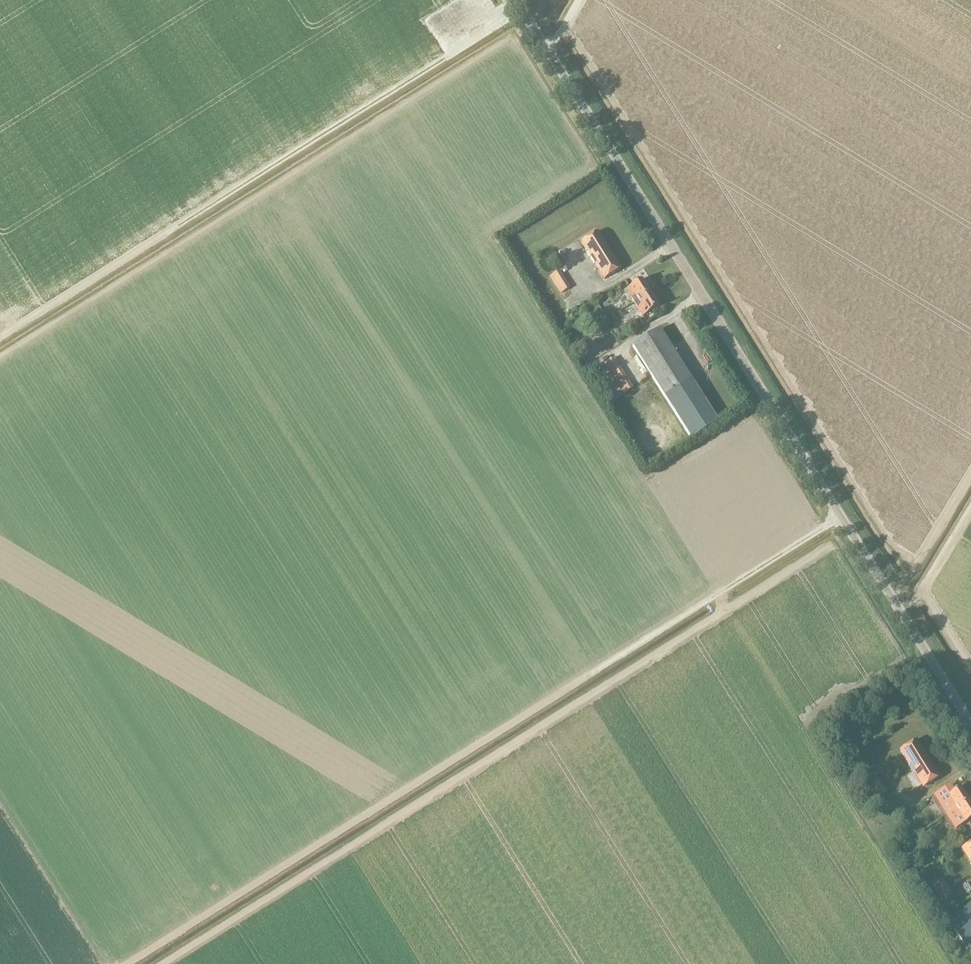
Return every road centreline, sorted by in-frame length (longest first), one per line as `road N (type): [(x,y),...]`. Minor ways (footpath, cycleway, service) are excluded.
road 1 (unclassified): [(970,724),(516,0)]
road 2 (track): [(0,339),(444,58)]

